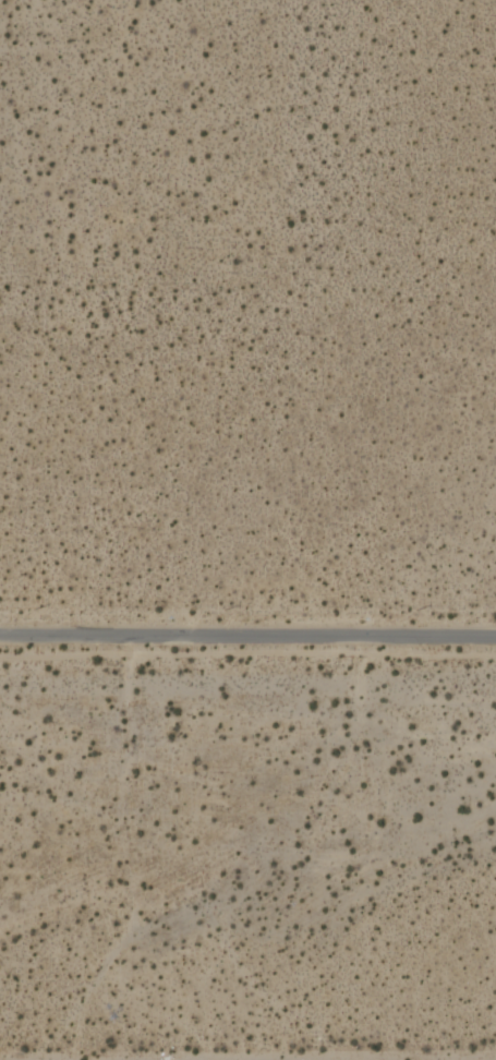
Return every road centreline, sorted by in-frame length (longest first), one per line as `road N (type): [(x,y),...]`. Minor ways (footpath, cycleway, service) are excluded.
road 1 (tertiary): [(0,640),(495,637)]

